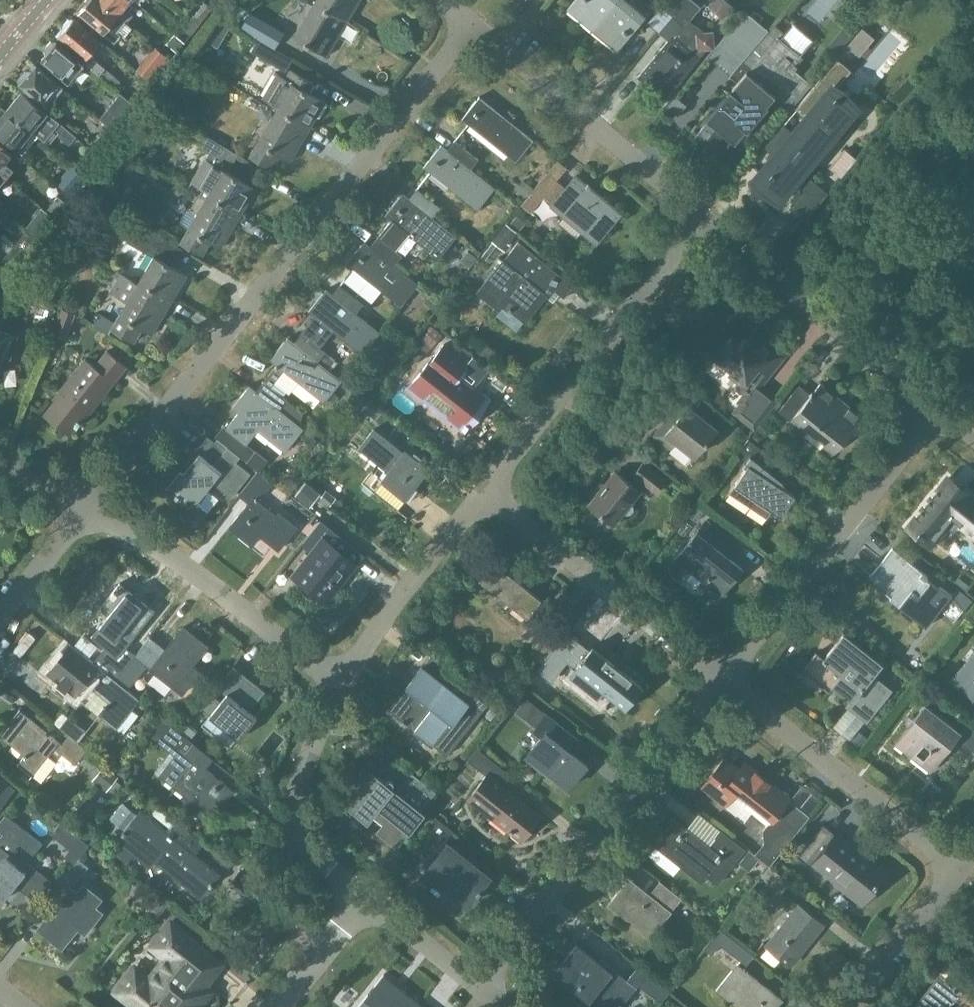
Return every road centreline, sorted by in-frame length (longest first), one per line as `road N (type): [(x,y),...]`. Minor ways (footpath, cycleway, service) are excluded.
road 1 (residential): [(472,28),(100,498)]
road 2 (residential): [(469,977),(727,680)]
road 3 (residential): [(727,680),(944,413)]
road 4 (residential): [(491,488),(699,214)]
road 5 (residential): [(944,413),(699,214)]
road 6 (residential): [(727,680),(491,488)]
road 7 (residential): [(961,872),(727,680)]
road 8 (residential): [(338,684),(100,498)]
road 9 (residential): [(699,214),(472,28)]
road 10 (residential): [(369,895),(292,829),(287,798),(290,767),(338,684)]
road 11 (residential): [(338,684),(491,488)]
road 12 (residential): [(854,1006),(961,872)]
road 13 (residential): [(100,498),(0,628)]
road 14 (residential): [(281,1006),(369,895)]
road 15 (residential): [(469,977),(369,895)]

